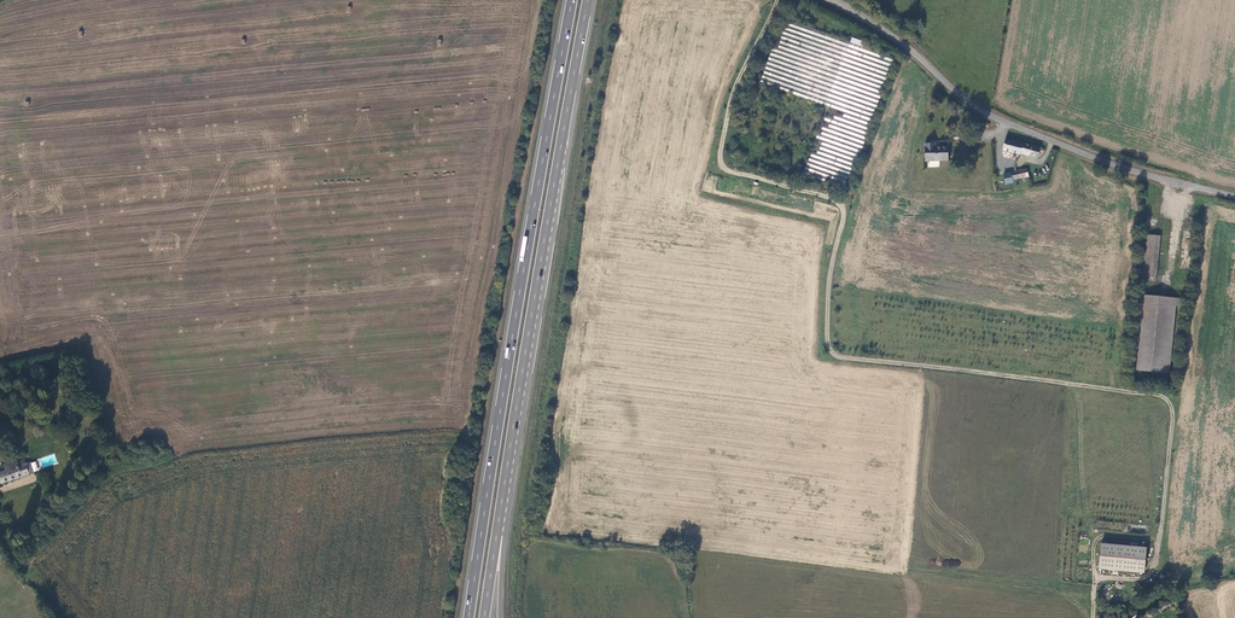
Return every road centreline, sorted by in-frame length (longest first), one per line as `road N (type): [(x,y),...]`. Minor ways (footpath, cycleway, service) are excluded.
road 1 (track): [(777,0),(739,83),(720,154),(725,168),(835,201),(843,213),(829,281),(828,343),(836,355),(1161,395),(1172,408),(1157,565),(1139,581),(1095,583),(1092,607)]
road 2 (trunk): [(572,0),(469,617)]
road 3 (trunk): [(497,536),(588,0)]
road 4 (unclassified): [(833,0),(885,30),(959,96),(1011,123),(1145,176),(1234,197)]

